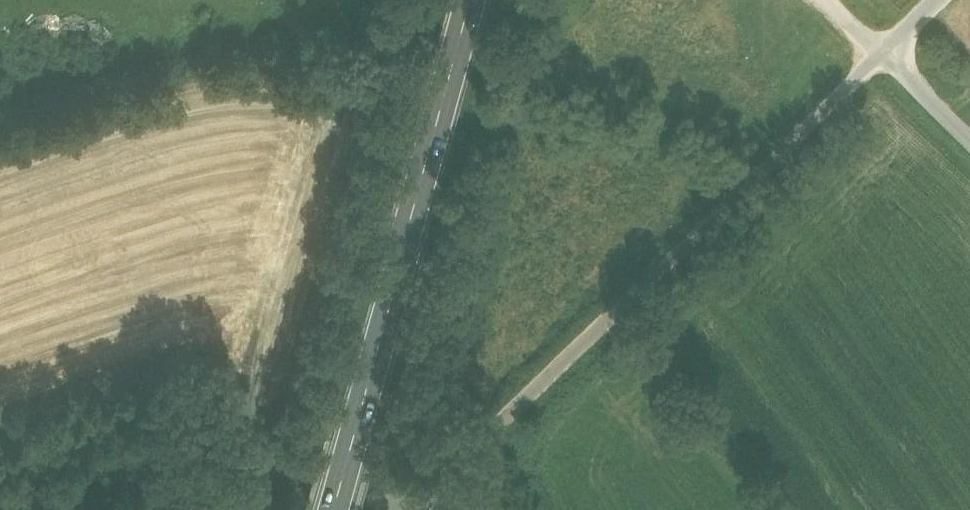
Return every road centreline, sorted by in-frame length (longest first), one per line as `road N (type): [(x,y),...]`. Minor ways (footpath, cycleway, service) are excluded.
road 1 (unclassified): [(891,41),(513,387),(449,473),(408,509)]
road 2 (primary): [(321,509),(466,0)]
road 3 (track): [(409,507),(281,475),(254,476),(238,509)]
road 4 (unclassified): [(969,133),(891,41)]

